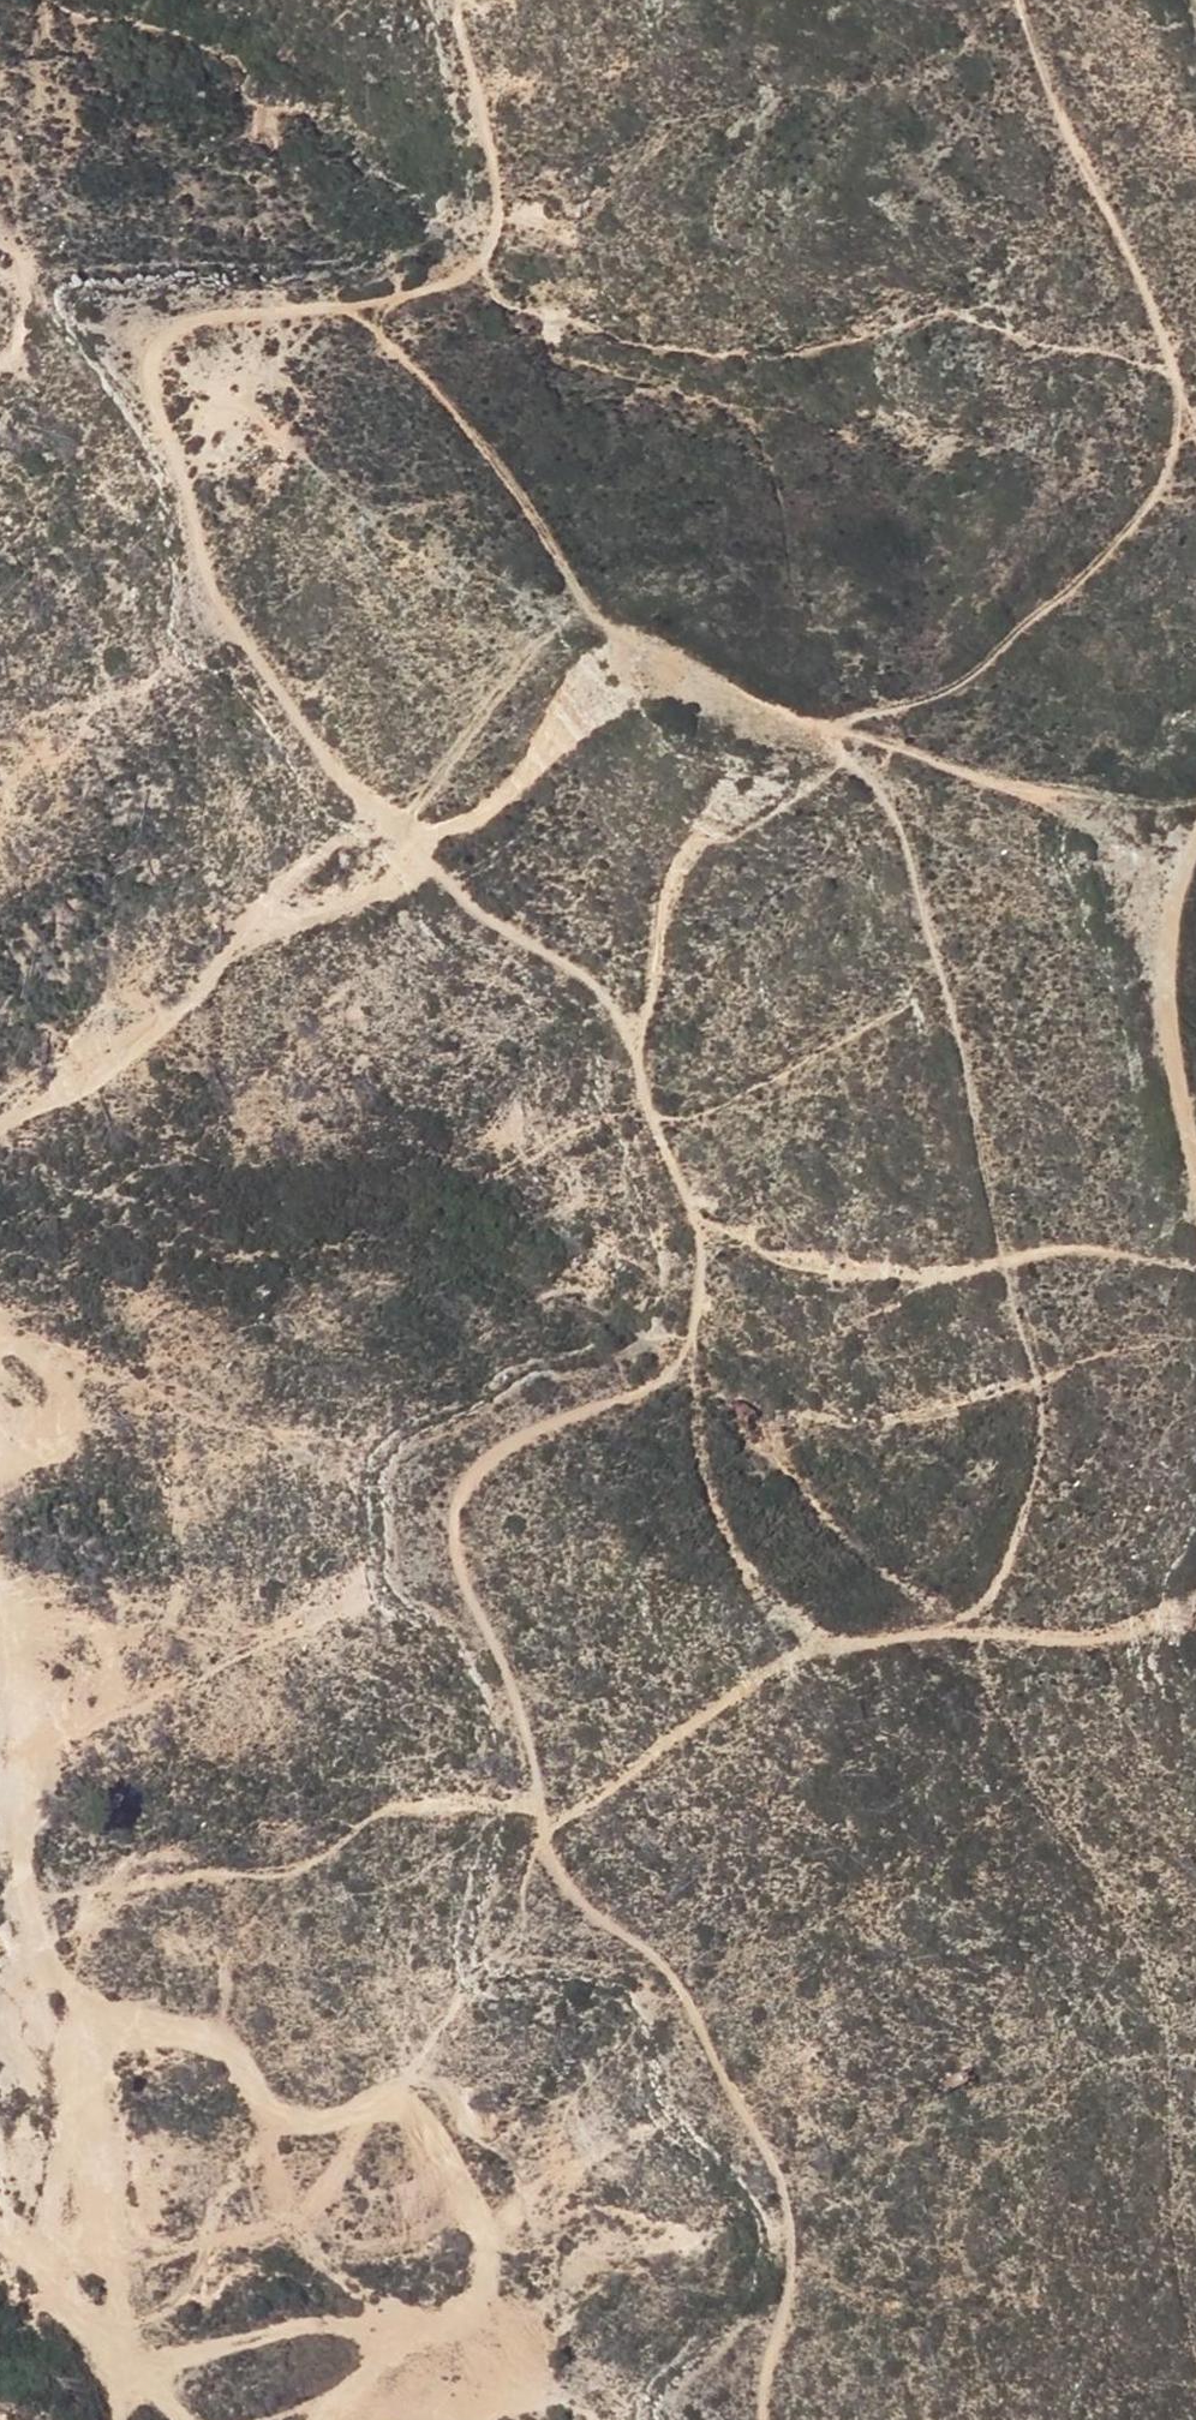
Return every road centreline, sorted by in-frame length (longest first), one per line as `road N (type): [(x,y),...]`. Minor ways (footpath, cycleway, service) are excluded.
road 1 (track): [(0,1538),(22,1583),(36,1678),(18,1777),(35,1857),(26,1923),(58,1974),(115,2010),(99,2039),(92,2125),(97,2220),(121,2292),(126,2419)]
road 2 (track): [(541,1827),(821,1643),(950,1632),(1051,1636),(1195,1615)]
road 3 (track): [(1195,1151),(1167,948),(1183,851),(1195,824)]
road 4 (track): [(0,2240),(121,2292)]

